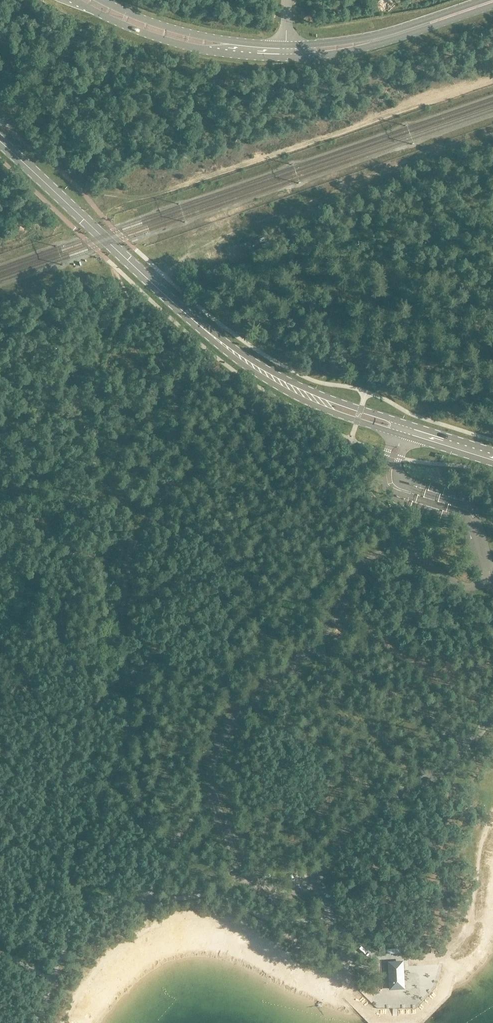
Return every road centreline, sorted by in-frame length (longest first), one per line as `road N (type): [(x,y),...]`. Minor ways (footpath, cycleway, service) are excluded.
road 1 (track): [(135,198),(492,81)]
road 2 (track): [(175,264),(492,132)]
road 3 (primary): [(206,331),(294,396),(492,464)]
road 4 (primary): [(492,451),(314,392),(206,331)]
road 5 (track): [(193,254),(232,267),(351,259),(484,289)]
road 6 (primary): [(0,142),(206,331)]
road 7 (primary): [(72,0),(195,49),(286,58)]
road 8 (primary): [(286,44),(201,35),(102,0)]
road 9 (primary): [(286,58),(358,50),(429,23)]
road 10 (primary): [(429,23),(286,44)]
road 11 (track): [(125,277),(74,280),(0,302)]

